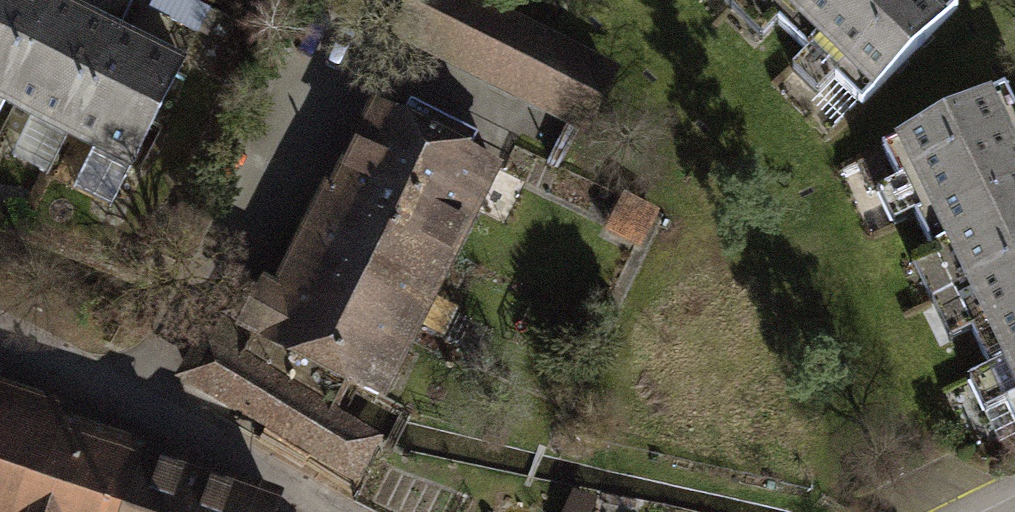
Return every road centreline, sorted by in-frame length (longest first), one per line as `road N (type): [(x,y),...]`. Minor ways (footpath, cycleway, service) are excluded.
road 1 (residential): [(0,328),(339,511)]

